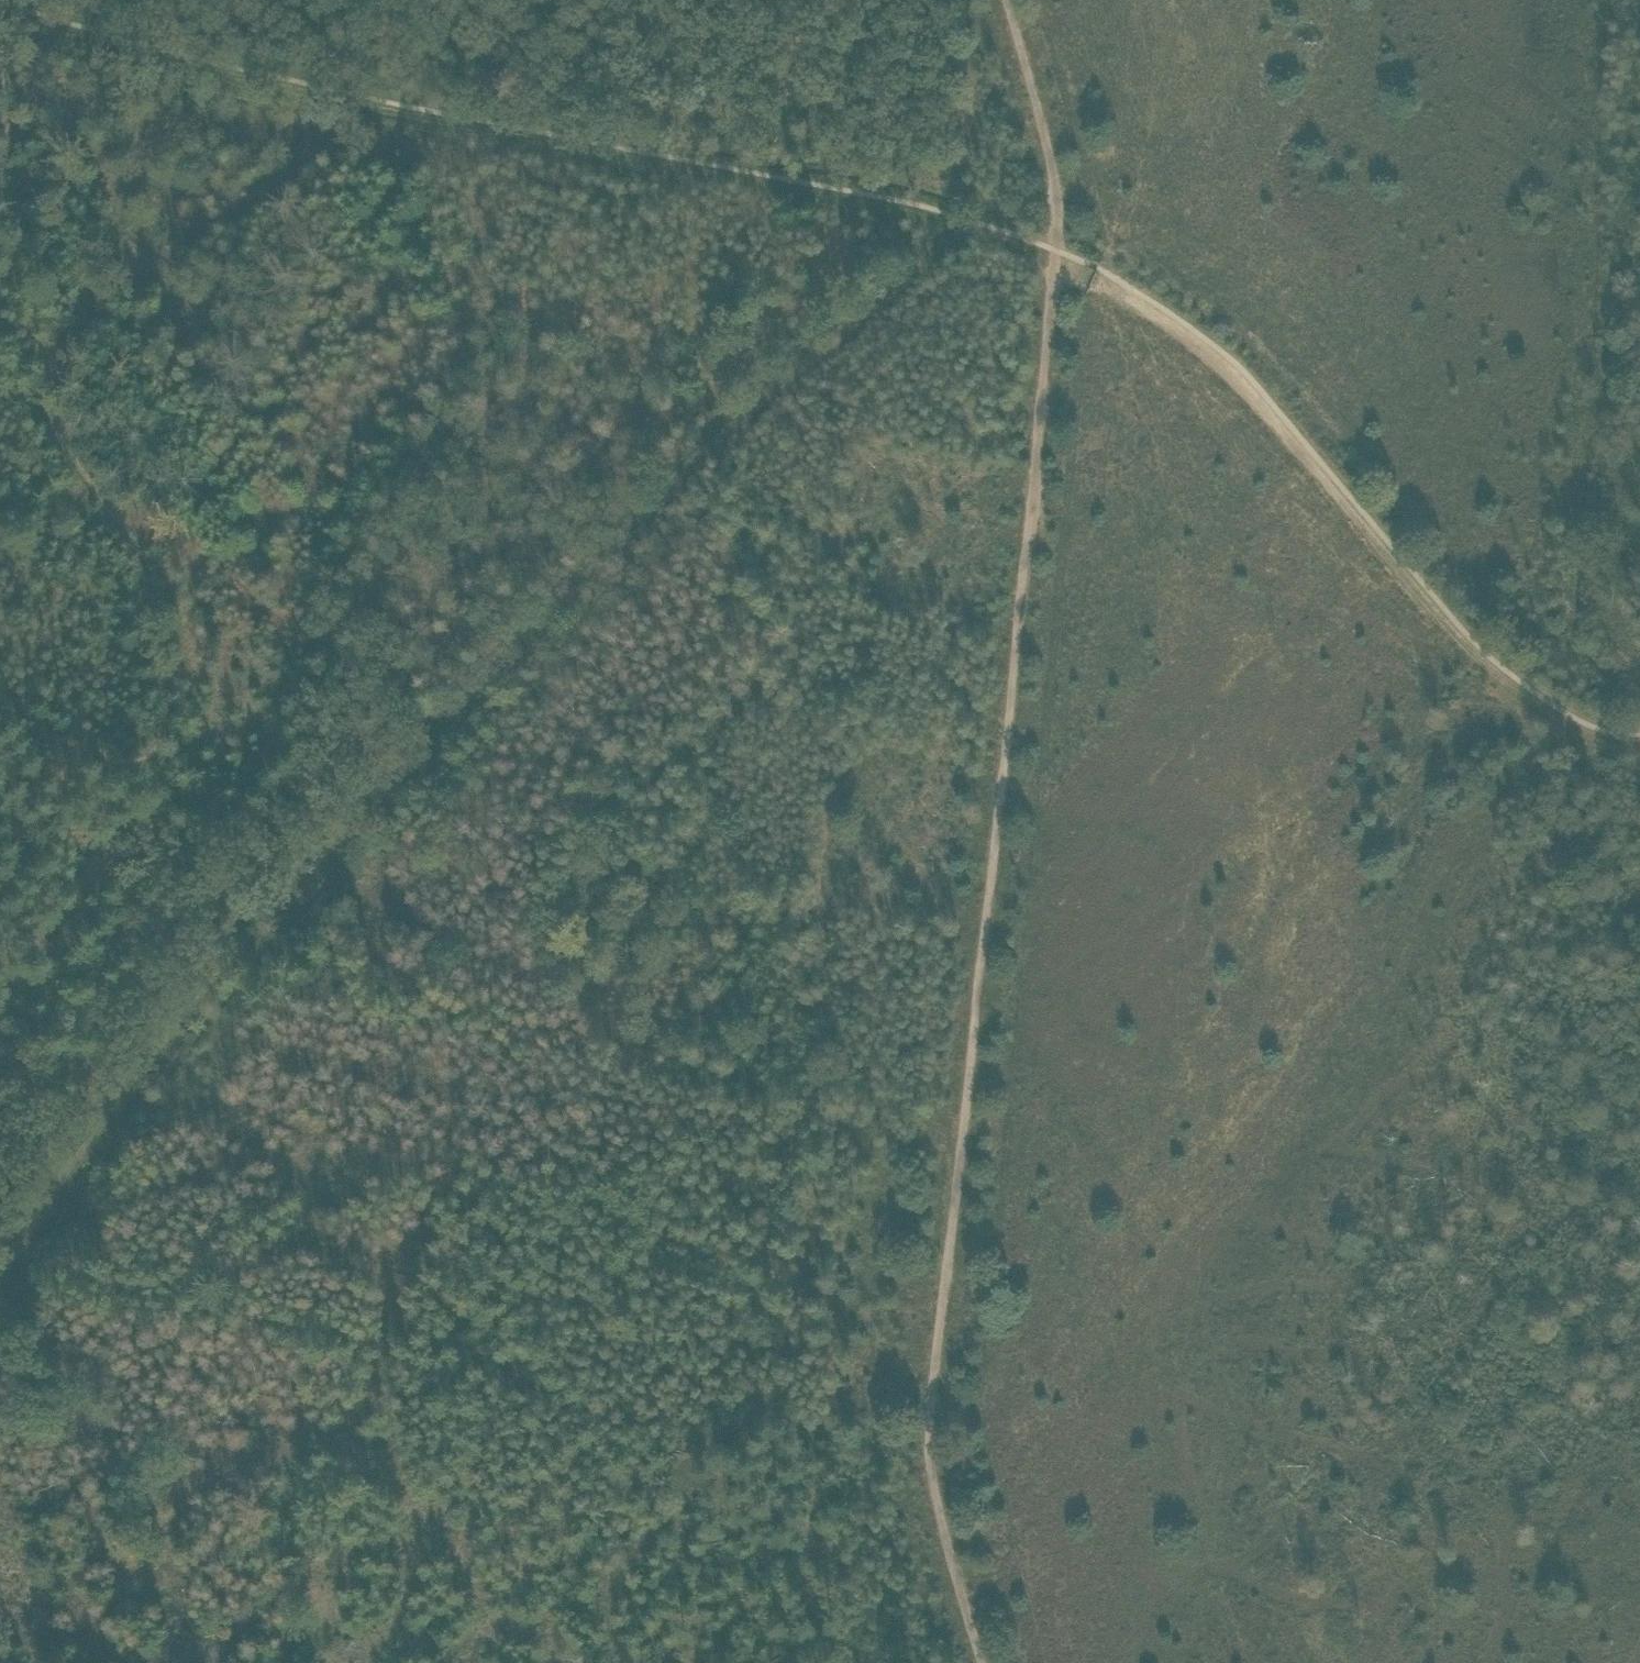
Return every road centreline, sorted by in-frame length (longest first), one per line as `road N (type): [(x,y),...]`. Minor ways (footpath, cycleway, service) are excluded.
road 1 (track): [(1005,0),(1051,169),(1055,250),(929,1450),(981,1662)]
road 2 (track): [(0,1288),(175,1032),(342,843),(758,407),(974,219)]

